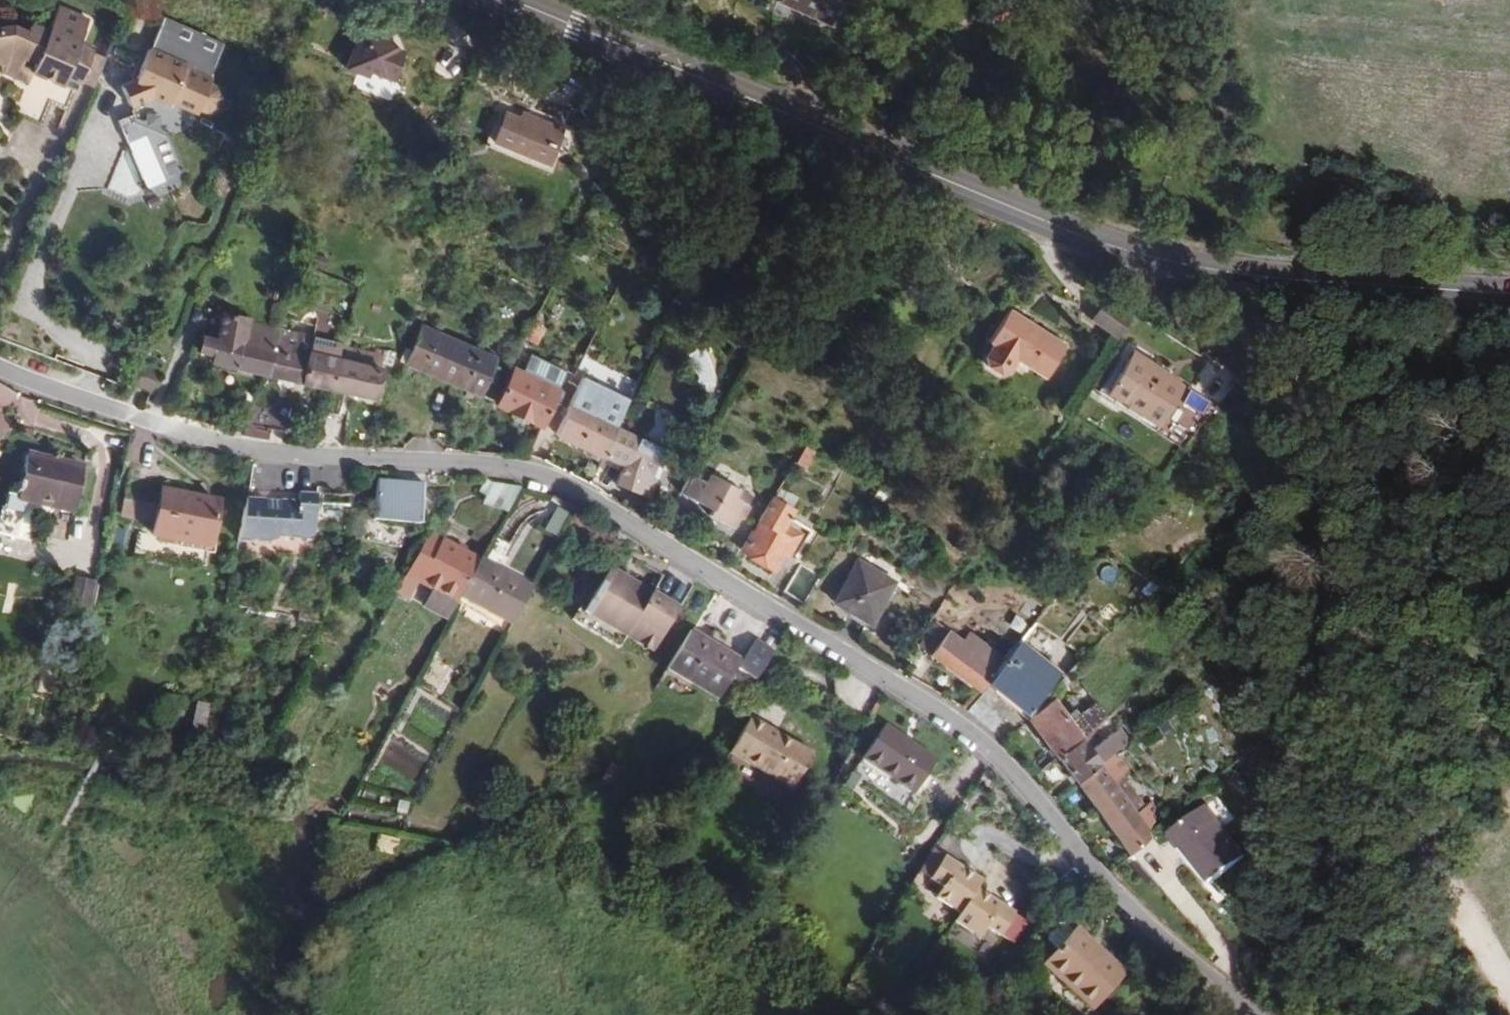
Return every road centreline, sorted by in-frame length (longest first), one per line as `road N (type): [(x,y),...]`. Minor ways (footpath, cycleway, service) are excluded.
road 1 (residential): [(1255,1014),(1148,925),(973,734),(552,478),(256,449),(0,368)]
road 2 (secondary): [(506,0),(1058,226),(1151,255),(1326,283),(1509,294)]
road 3 (track): [(1356,670),(1363,728),(1509,988)]
road 4 (track): [(1356,670),(1359,616),(1417,590),(1509,571)]

